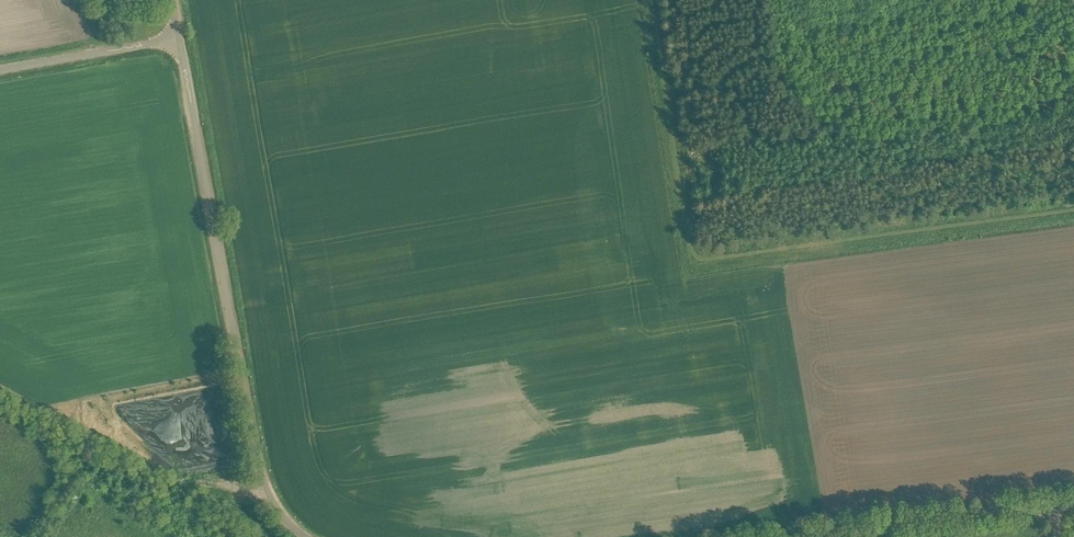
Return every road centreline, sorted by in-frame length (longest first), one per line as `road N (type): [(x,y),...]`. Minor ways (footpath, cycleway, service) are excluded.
road 1 (unclassified): [(301,536),(276,511),(259,472),(179,40)]
road 2 (unclassified): [(813,536),(1073,504)]
road 3 (unclassified): [(0,70),(179,40)]

